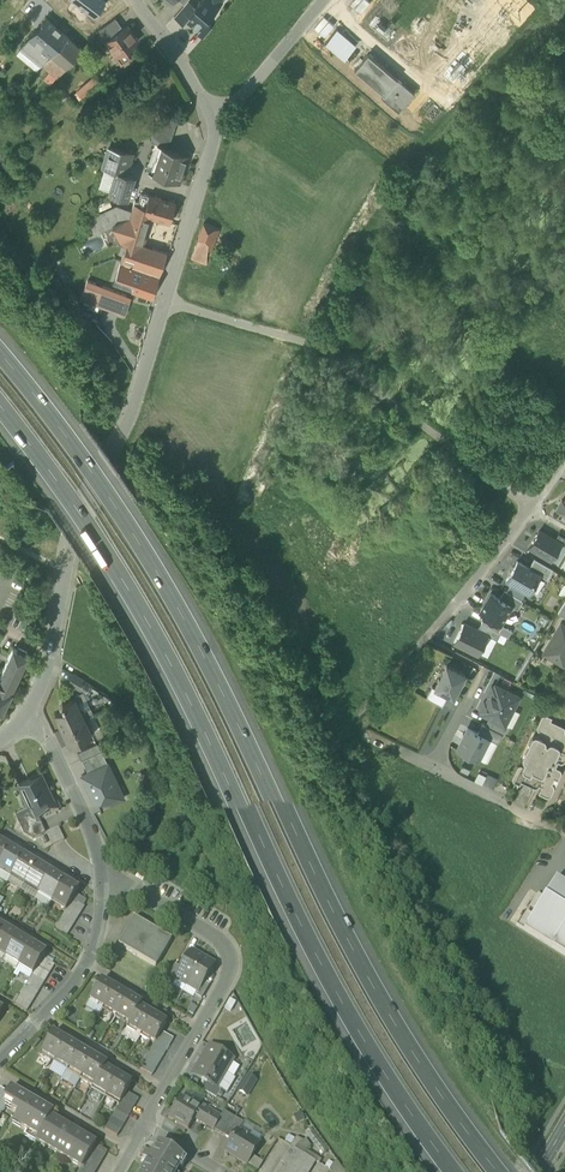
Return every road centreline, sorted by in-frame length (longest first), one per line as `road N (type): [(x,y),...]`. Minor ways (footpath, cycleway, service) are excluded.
road 1 (motorway): [(491,1171),(386,1021),(317,893),(227,695),(137,534),(0,350)]
road 2 (motorway): [(0,400),(141,602),(312,958),(447,1171)]
road 3 (residential): [(51,652),(72,544),(129,419),(213,137),(210,114)]
road 4 (residential): [(145,1126),(232,965),(225,944),(102,873)]
road 5 (residential): [(426,639),(564,461)]
road 6 (residential): [(0,1061),(87,963),(102,917),(102,873)]
road 7 (residential): [(102,873),(49,739),(25,718)]
road 8 (residential): [(324,0),(241,98),(210,114)]
road 9 (residential): [(564,831),(433,769)]
road 10 (residential): [(134,0),(184,64),(210,114)]

